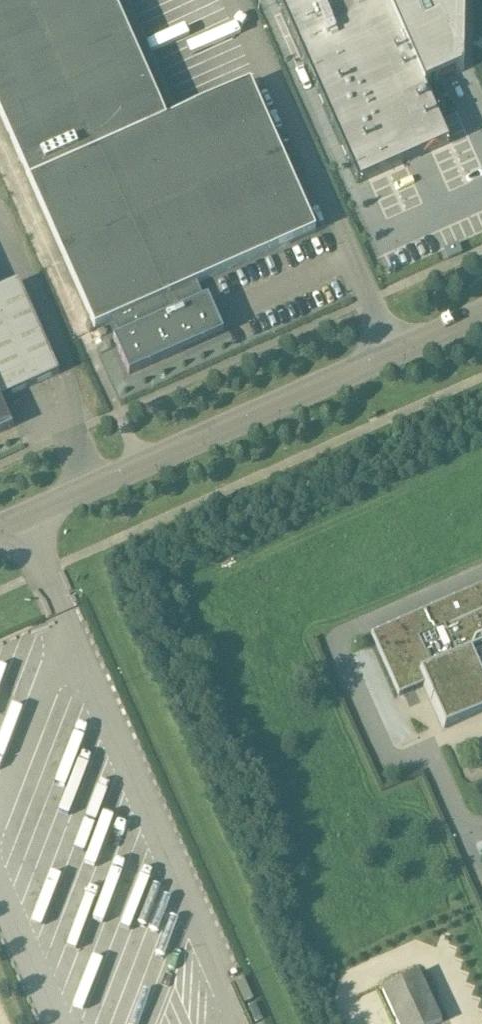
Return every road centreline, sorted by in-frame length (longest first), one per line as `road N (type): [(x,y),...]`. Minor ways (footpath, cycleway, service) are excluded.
road 1 (unclassified): [(0,529),(481,313)]

